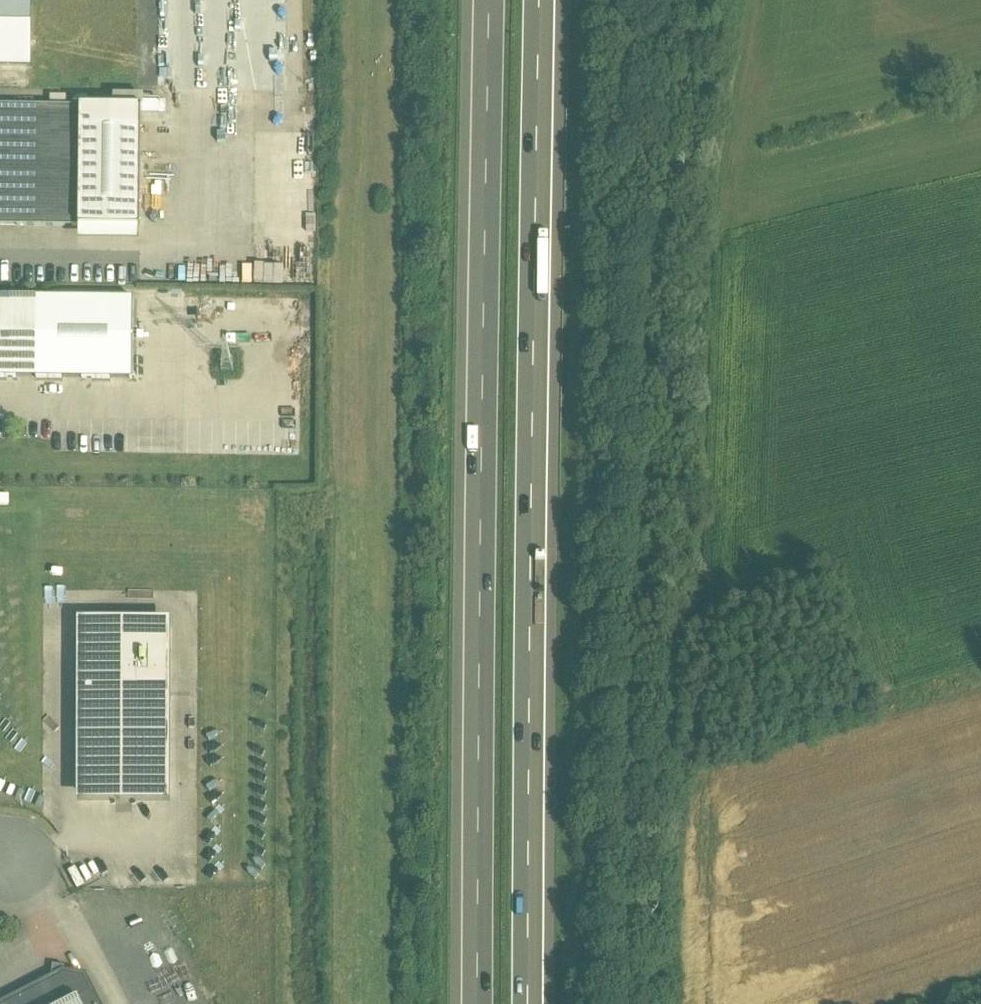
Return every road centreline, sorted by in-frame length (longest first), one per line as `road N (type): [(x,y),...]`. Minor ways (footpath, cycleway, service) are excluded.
road 1 (motorway): [(489,0),(474,582),(474,1003)]
road 2 (motorway): [(540,1003),(552,0)]

